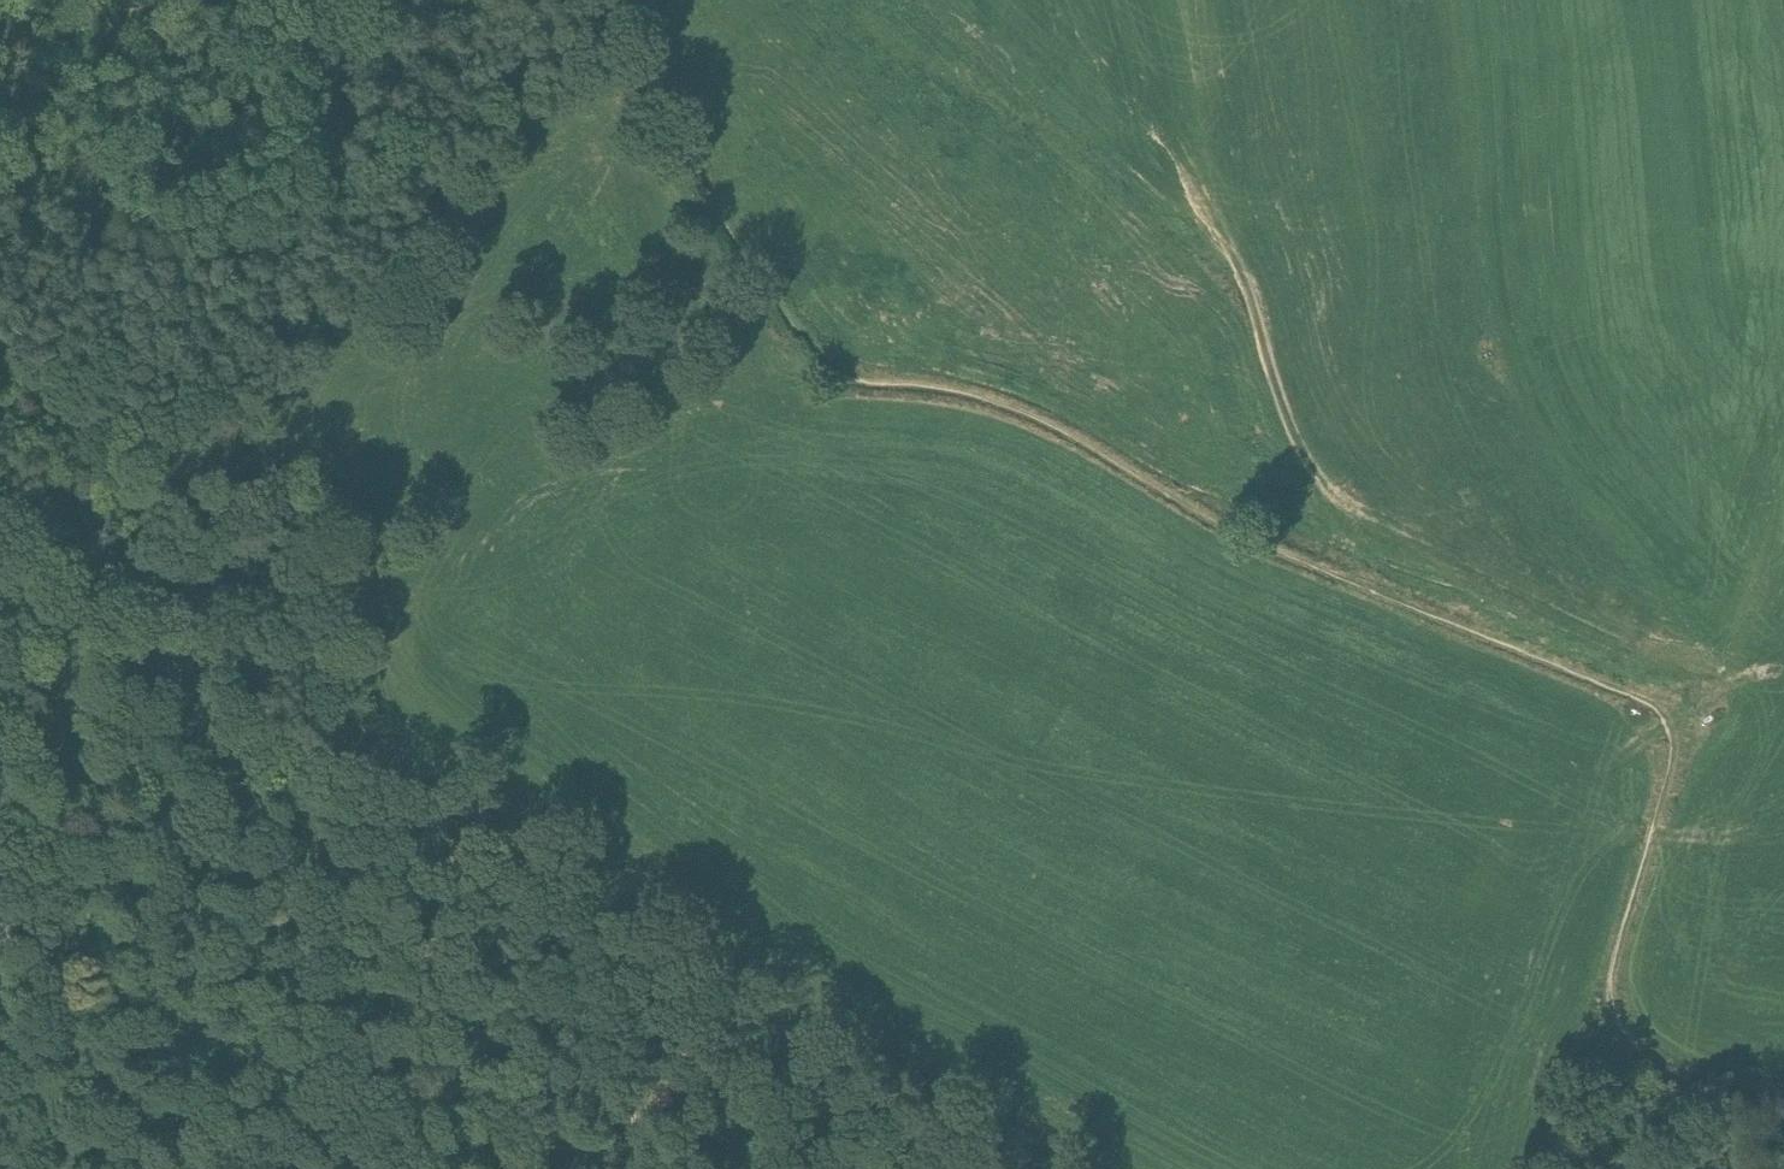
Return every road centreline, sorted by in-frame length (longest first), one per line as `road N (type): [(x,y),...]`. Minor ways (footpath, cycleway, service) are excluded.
road 1 (track): [(1676,733),(1608,980),(1614,1017),(1631,1046),(1677,1069),(1783,1097)]

